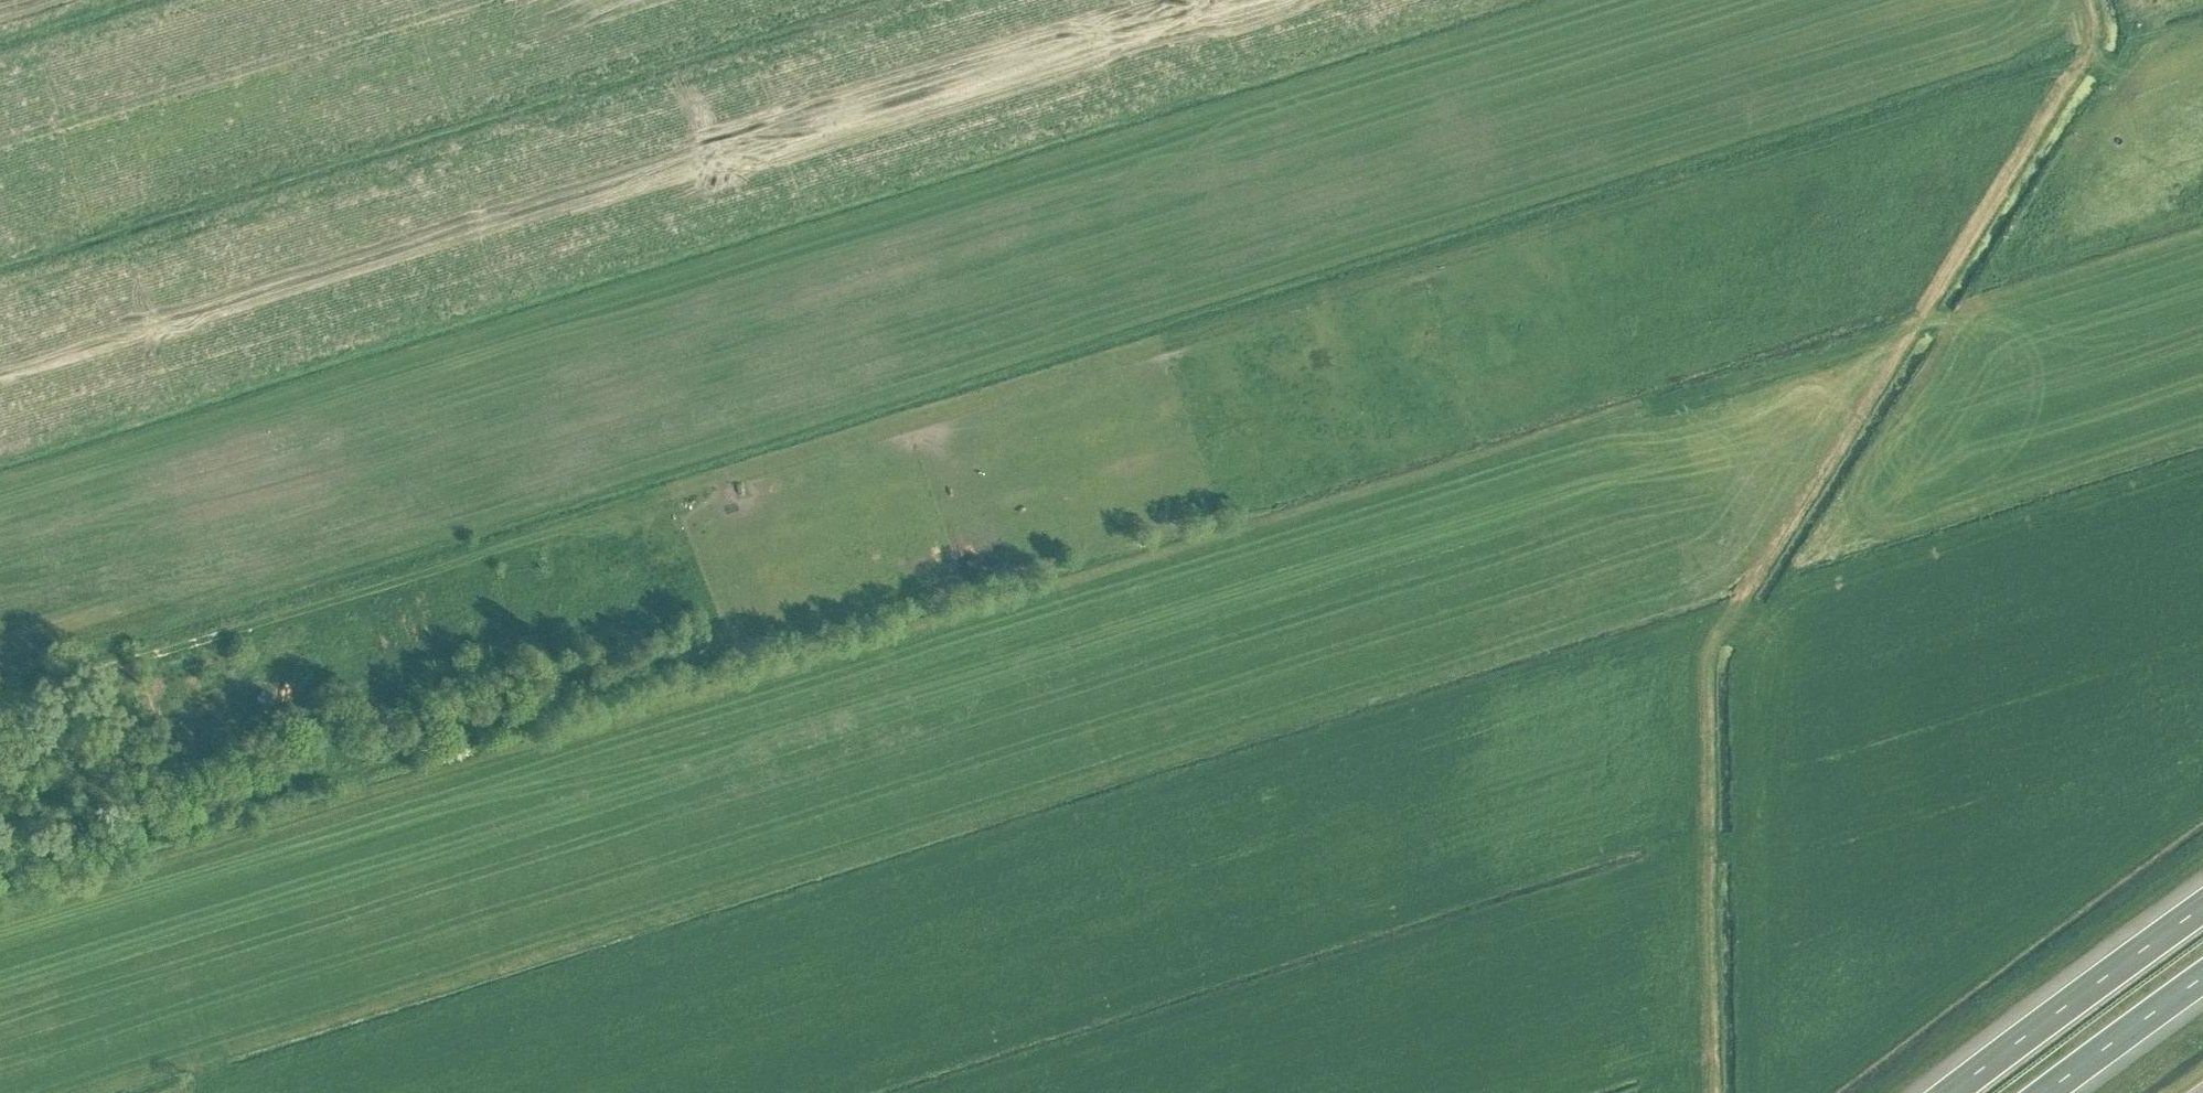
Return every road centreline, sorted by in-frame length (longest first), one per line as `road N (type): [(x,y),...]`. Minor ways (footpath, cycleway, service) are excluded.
road 1 (motorway): [(2202,908),(1951,1092)]
road 2 (motorway): [(2048,1092),(2202,978)]

